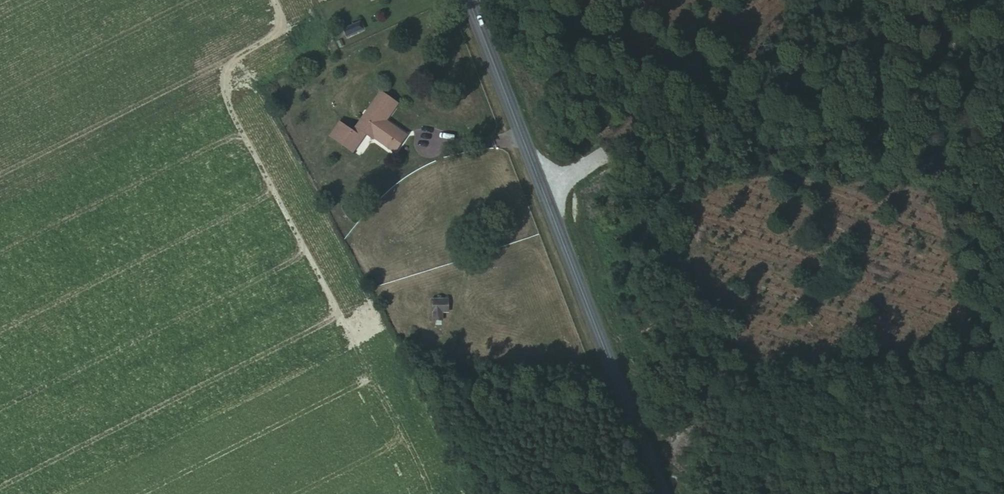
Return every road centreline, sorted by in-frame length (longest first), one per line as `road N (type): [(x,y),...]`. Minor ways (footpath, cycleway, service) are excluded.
road 1 (tertiary): [(669,493),(463,0)]
road 2 (track): [(538,180),(664,149),(950,159),(1003,149)]

